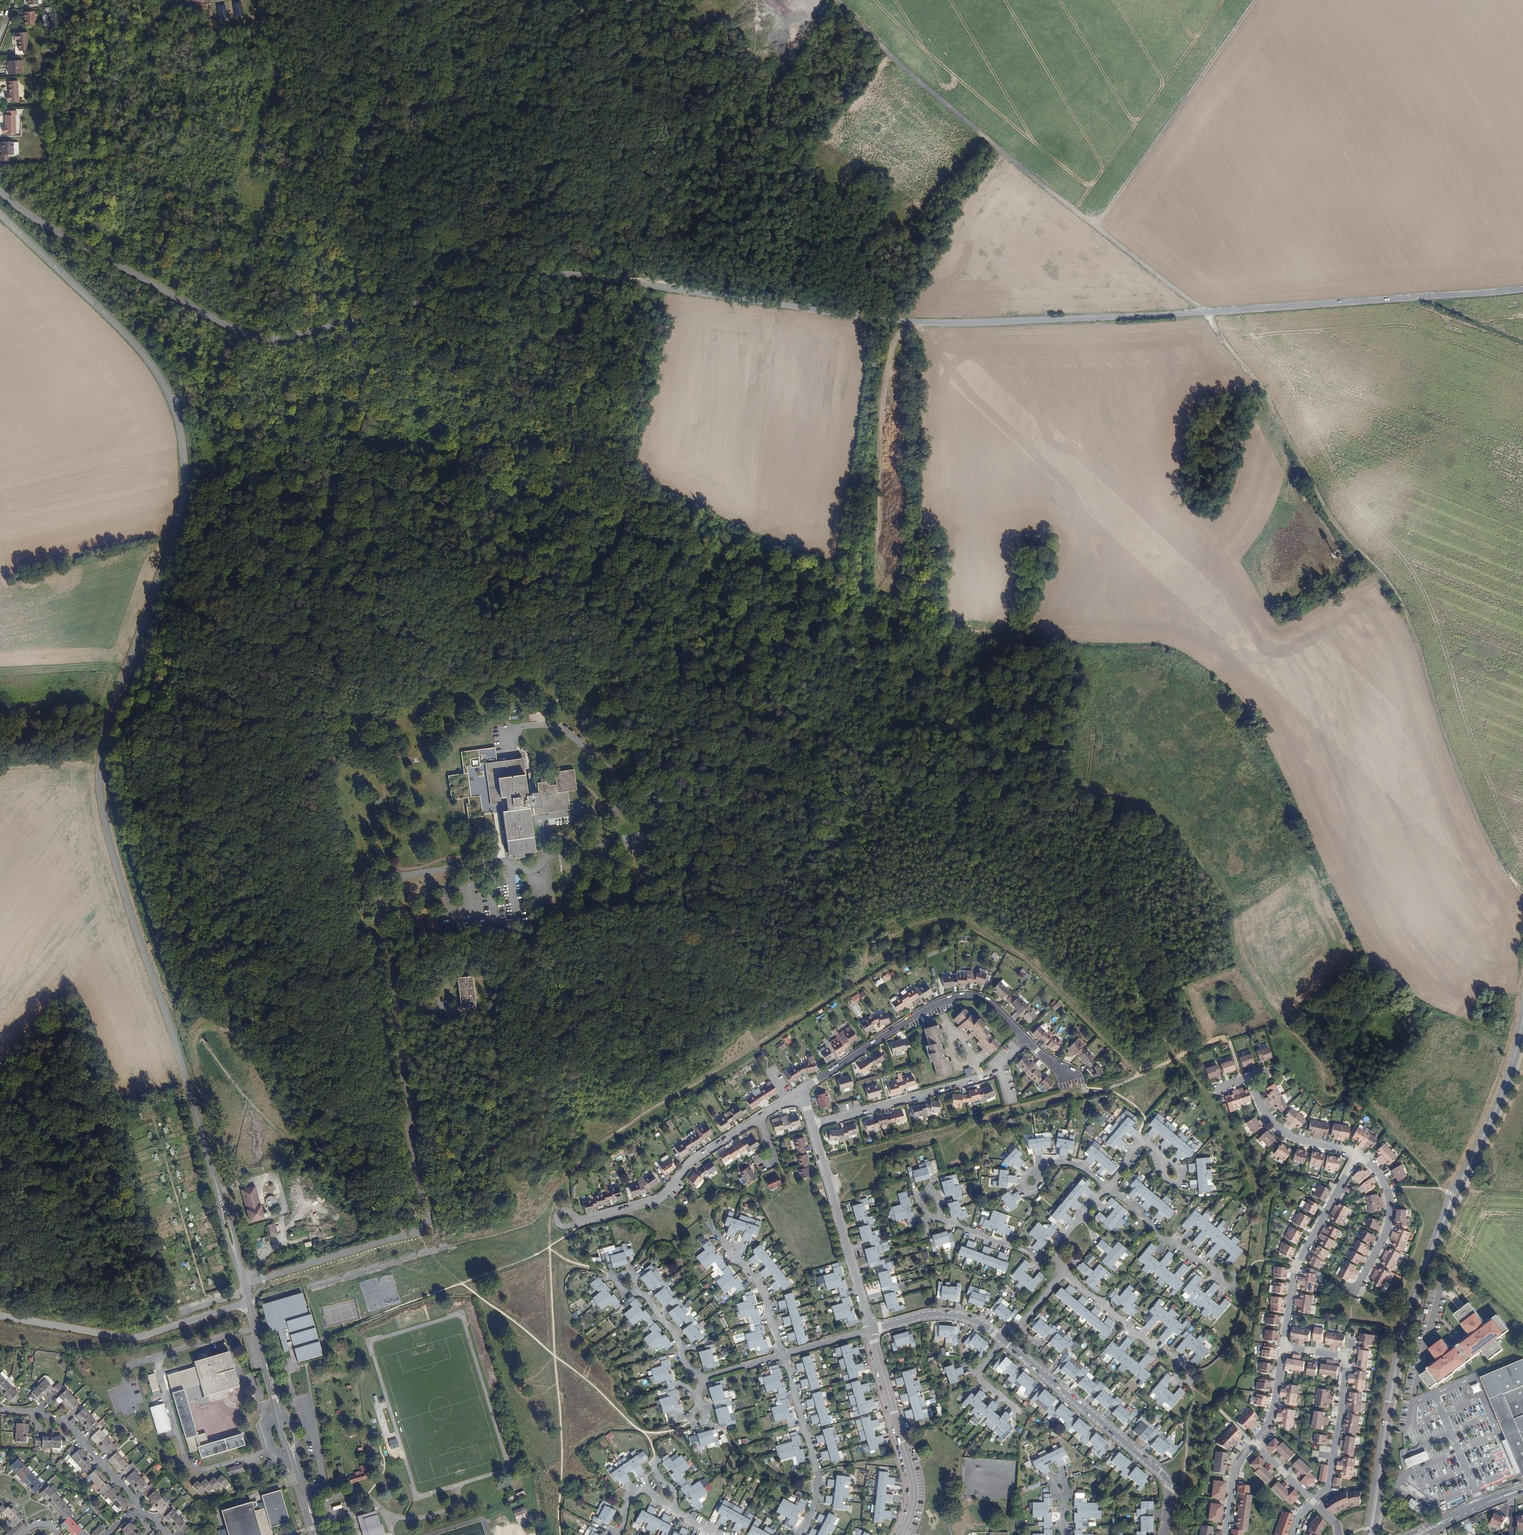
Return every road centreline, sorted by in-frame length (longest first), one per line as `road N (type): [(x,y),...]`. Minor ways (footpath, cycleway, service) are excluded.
road 1 (unclassified): [(1522,289),(1206,313),(920,322),(543,270),(256,340),(0,190)]
road 2 (track): [(661,568),(643,544),(596,523),(361,466),(275,458),(252,529),(250,577),(493,584),(576,624),(645,641),(672,755),(664,805),(680,880),(665,919),(590,937),(569,928),(506,939),(493,951),(460,949),(450,1002)]
road 3 (track): [(1522,891),(1477,815),(1394,586),(1342,531),(1260,388),(1206,313),(909,71),(834,0)]
road 4 (tertiary): [(218,1192),(100,784),(108,720),(182,509),(180,424),(141,350),(0,213)]
road 5 (tertiary): [(1522,1005),(1501,1091),(1448,1197),(1407,1312),(1366,1534)]
road 6 (tertiary): [(1375,1534),(1391,1405),(1416,1296),(1522,1034)]
road 7 (track): [(813,853),(909,884),(924,882),(957,850),(1066,891),(1179,1057)]
road 8 (track): [(1256,0),(1096,227)]
road 9 (residential): [(1164,1534),(1163,1475),(1002,1339)]
road 10 (residential): [(799,1092),(961,996),(991,1004),(1026,1040)]
road 11 (unclassified): [(249,1302),(121,1338),(0,1317)]
road 12 (residential): [(901,1534),(914,1485),(871,1330)]
road 13 (residential): [(1283,1347),(1296,1265),(1357,1155)]
road 14 (residential): [(583,1221),(660,1199),(695,1160),(758,1118)]
road 15 (track): [(153,1116),(209,1304)]
road 16 (residential): [(997,1069),(813,1125)]
road 17 (residential): [(798,1534),(816,1501),(817,1476),(783,1355)]
road 18 (unclassified): [(245,1285),(420,1233)]
road 19 (residential): [(1354,1291),(1387,1228),(1390,1206),(1378,1172),(1357,1155)]
road 20 (residential): [(1182,1365),(1064,1271)]
road 21 (residential): [(871,1330),(831,1188)]
road 22 (residential): [(1222,1277),(1163,1239),(1108,1187)]
road 23 (residential): [(140,1513),(75,1432),(39,1415)]
road 24 (track): [(647,656),(775,719)]
road 25 (residential): [(1357,1155),(1283,1131),(1263,1111),(1251,1077)]
road 26 (residential): [(1002,1339),(973,1319),(943,1314),(871,1330)]
road 27 (track): [(168,392),(275,458)]
road 28 (residential): [(1056,1262),(939,1216)]
road 29 (tertiary): [(1522,1487),(1409,1534)]

